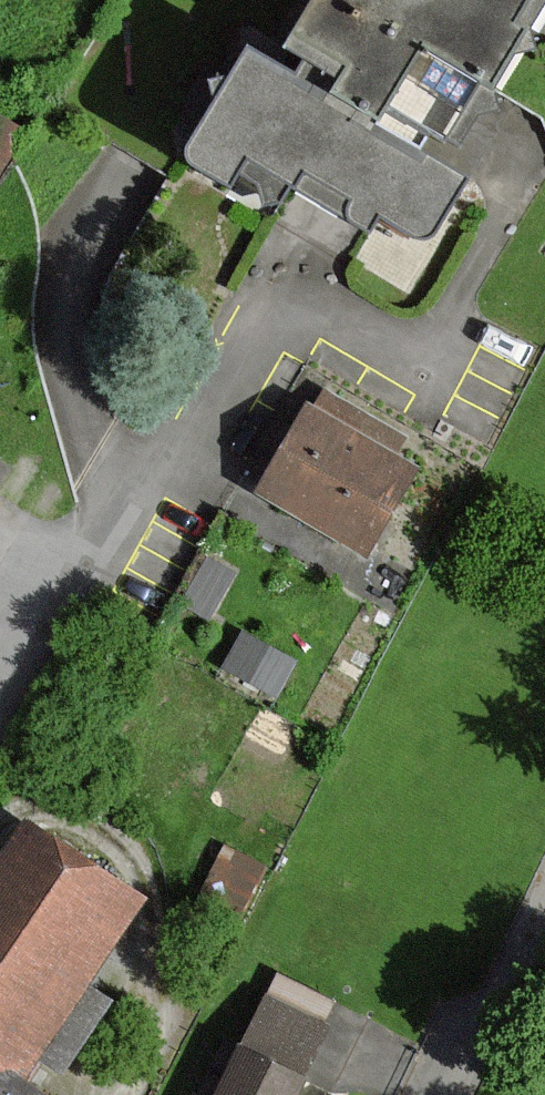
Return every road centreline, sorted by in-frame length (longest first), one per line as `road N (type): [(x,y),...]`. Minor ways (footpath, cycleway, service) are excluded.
road 1 (residential): [(0,707),(269,298),(414,367)]
road 2 (residential): [(451,1094),(544,890)]
road 3 (residential): [(414,367),(512,167)]

